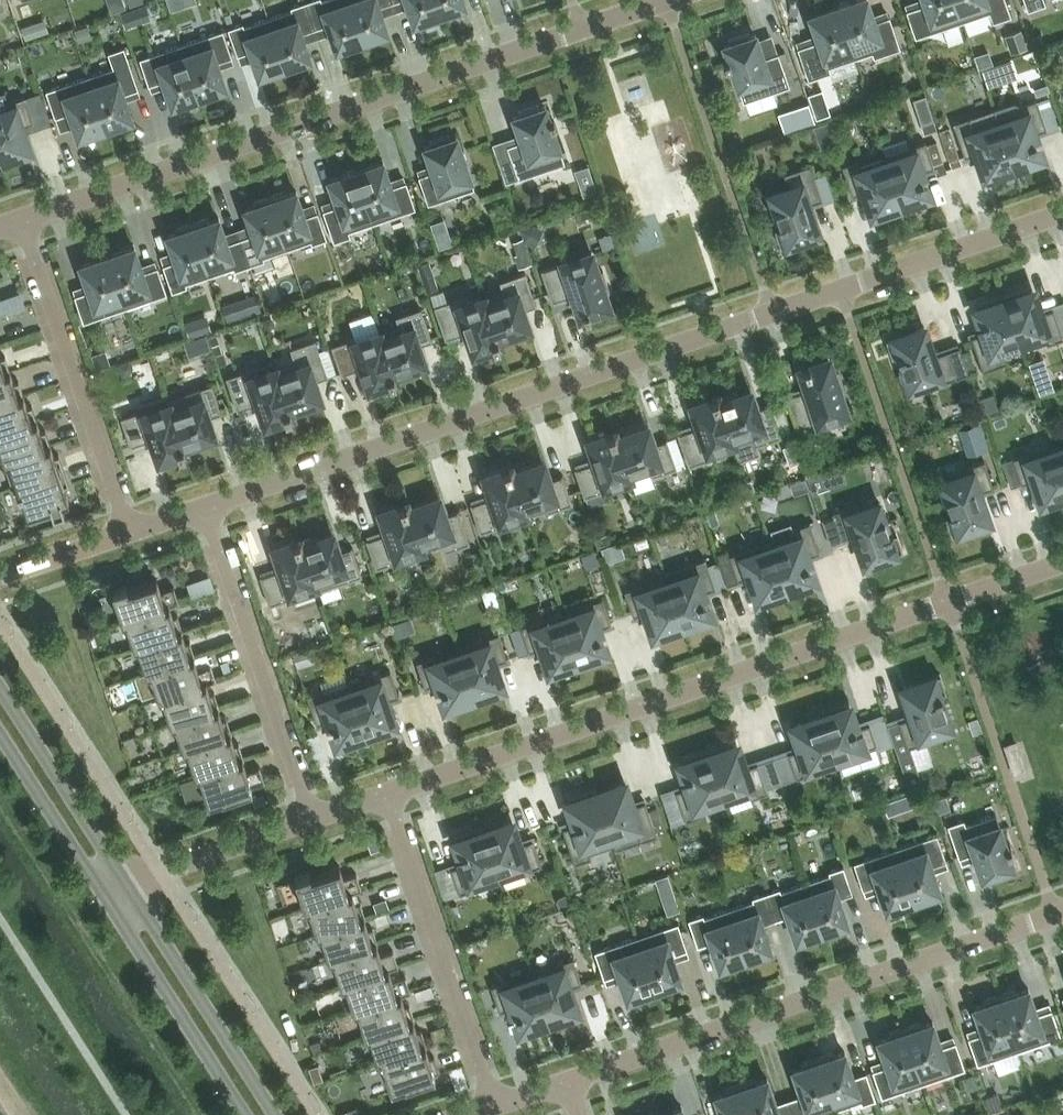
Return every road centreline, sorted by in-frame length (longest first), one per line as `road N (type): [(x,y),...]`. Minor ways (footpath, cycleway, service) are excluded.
road 1 (residential): [(1062,214),(202,510)]
road 2 (residential): [(1062,564),(390,794)]
road 3 (residential): [(677,0),(19,222)]
road 4 (residential): [(566,1085),(1062,913)]
road 5 (residential): [(496,1110),(390,794)]
road 6 (residential): [(127,534),(19,222)]
road 7 (residential): [(312,819),(202,510)]
road 8 (secondary): [(275,1114),(130,888)]
road 9 (secondary): [(106,900),(245,1114)]
road 10 (secondary): [(130,888),(0,686)]
road 11 (secondary): [(0,734),(106,900)]
road 12 (residential): [(312,819),(161,874)]
road 13 (residential): [(127,534),(0,576)]

